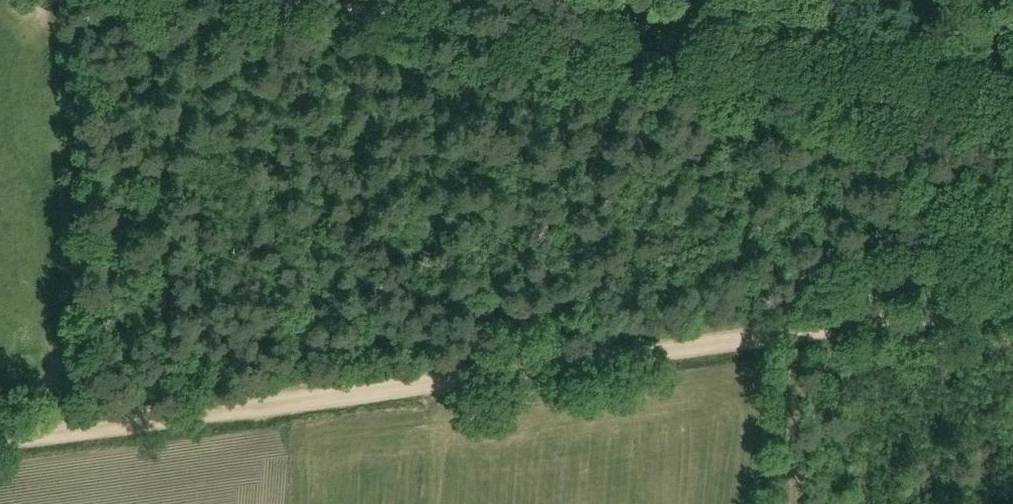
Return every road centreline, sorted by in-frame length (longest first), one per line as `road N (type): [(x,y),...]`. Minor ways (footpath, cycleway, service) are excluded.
road 1 (track): [(1005,303),(76,431)]
road 2 (track): [(296,0),(1012,117)]
road 3 (track): [(78,0),(67,385),(76,431)]

